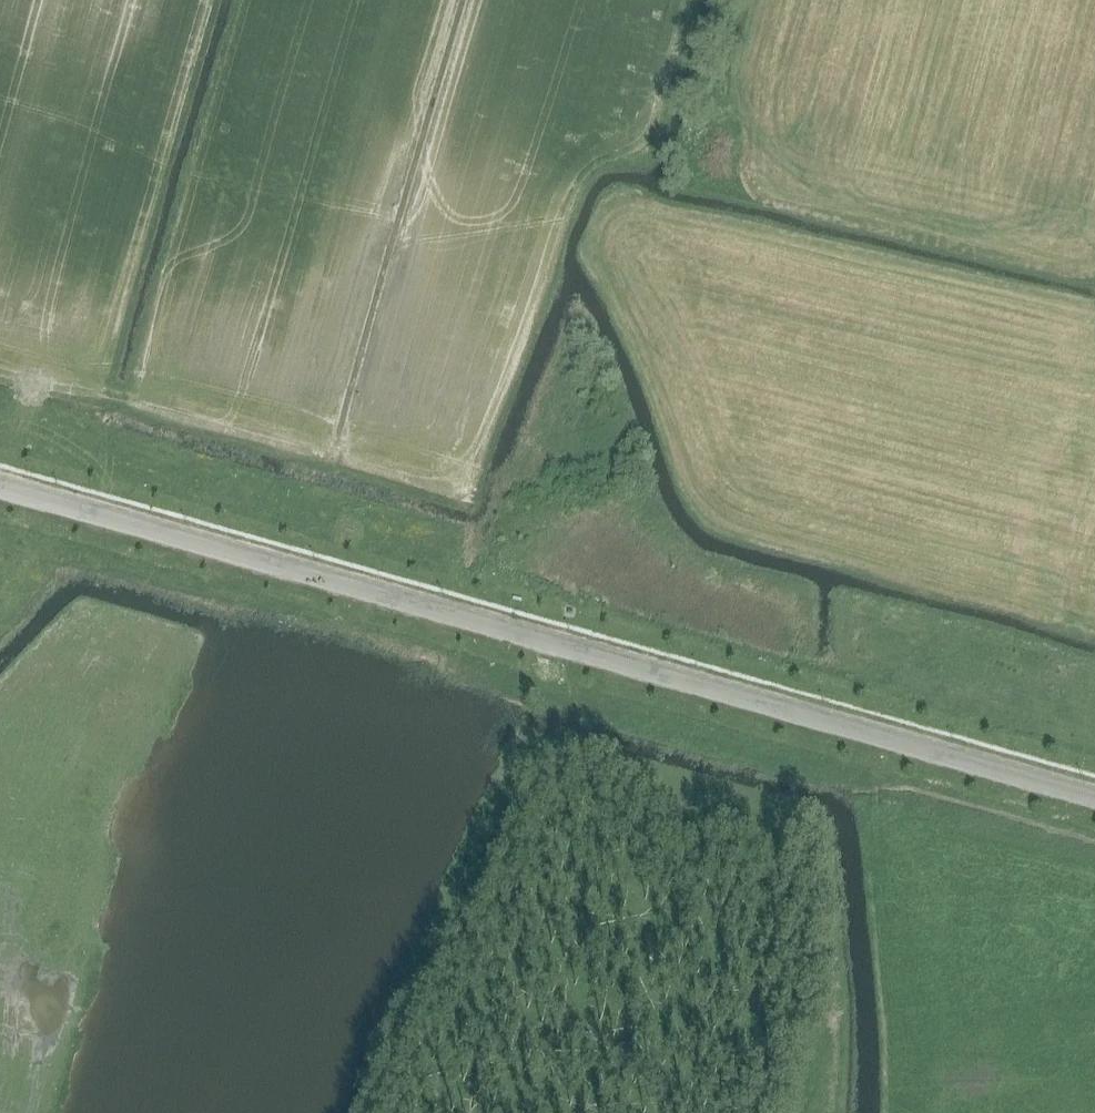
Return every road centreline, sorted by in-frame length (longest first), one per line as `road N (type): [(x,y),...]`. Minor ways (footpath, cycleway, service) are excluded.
road 1 (unclassified): [(1094,796),(0,485)]
road 2 (track): [(342,422),(462,0)]

